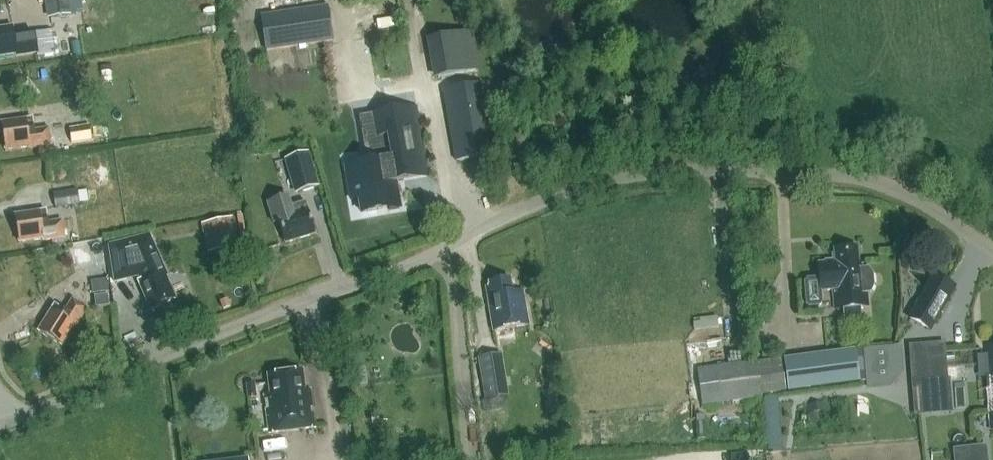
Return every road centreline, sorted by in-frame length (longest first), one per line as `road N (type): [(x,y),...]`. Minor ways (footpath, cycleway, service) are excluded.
road 1 (unclassified): [(0,425),(224,330),(394,270),(557,194),(649,172),(853,177),(932,206),(992,252)]

